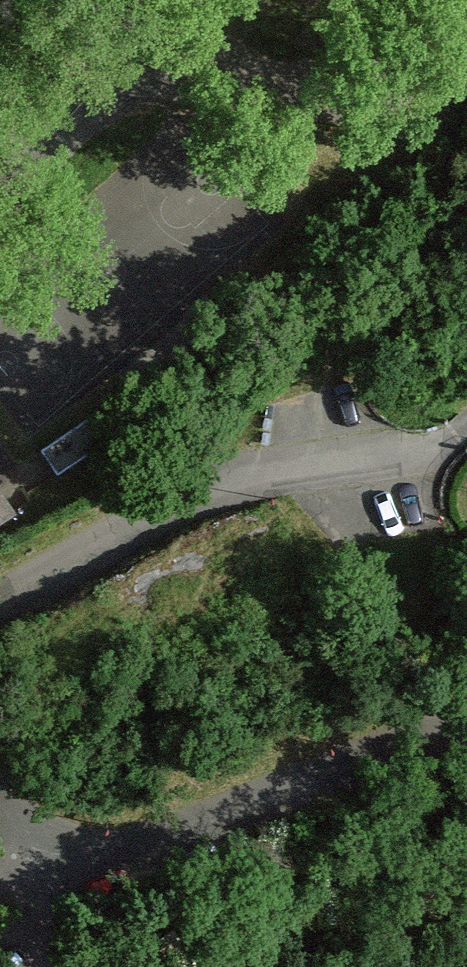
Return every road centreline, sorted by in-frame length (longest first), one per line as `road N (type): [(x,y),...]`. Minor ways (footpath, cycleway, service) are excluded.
road 1 (residential): [(0,209),(166,12),(445,12),(466,1)]
road 2 (residential): [(0,607),(177,512),(410,470),(466,426)]
road 3 (residential): [(2,824),(109,854),(232,827),(466,726)]
road 4 (residential): [(61,966),(2,824)]

